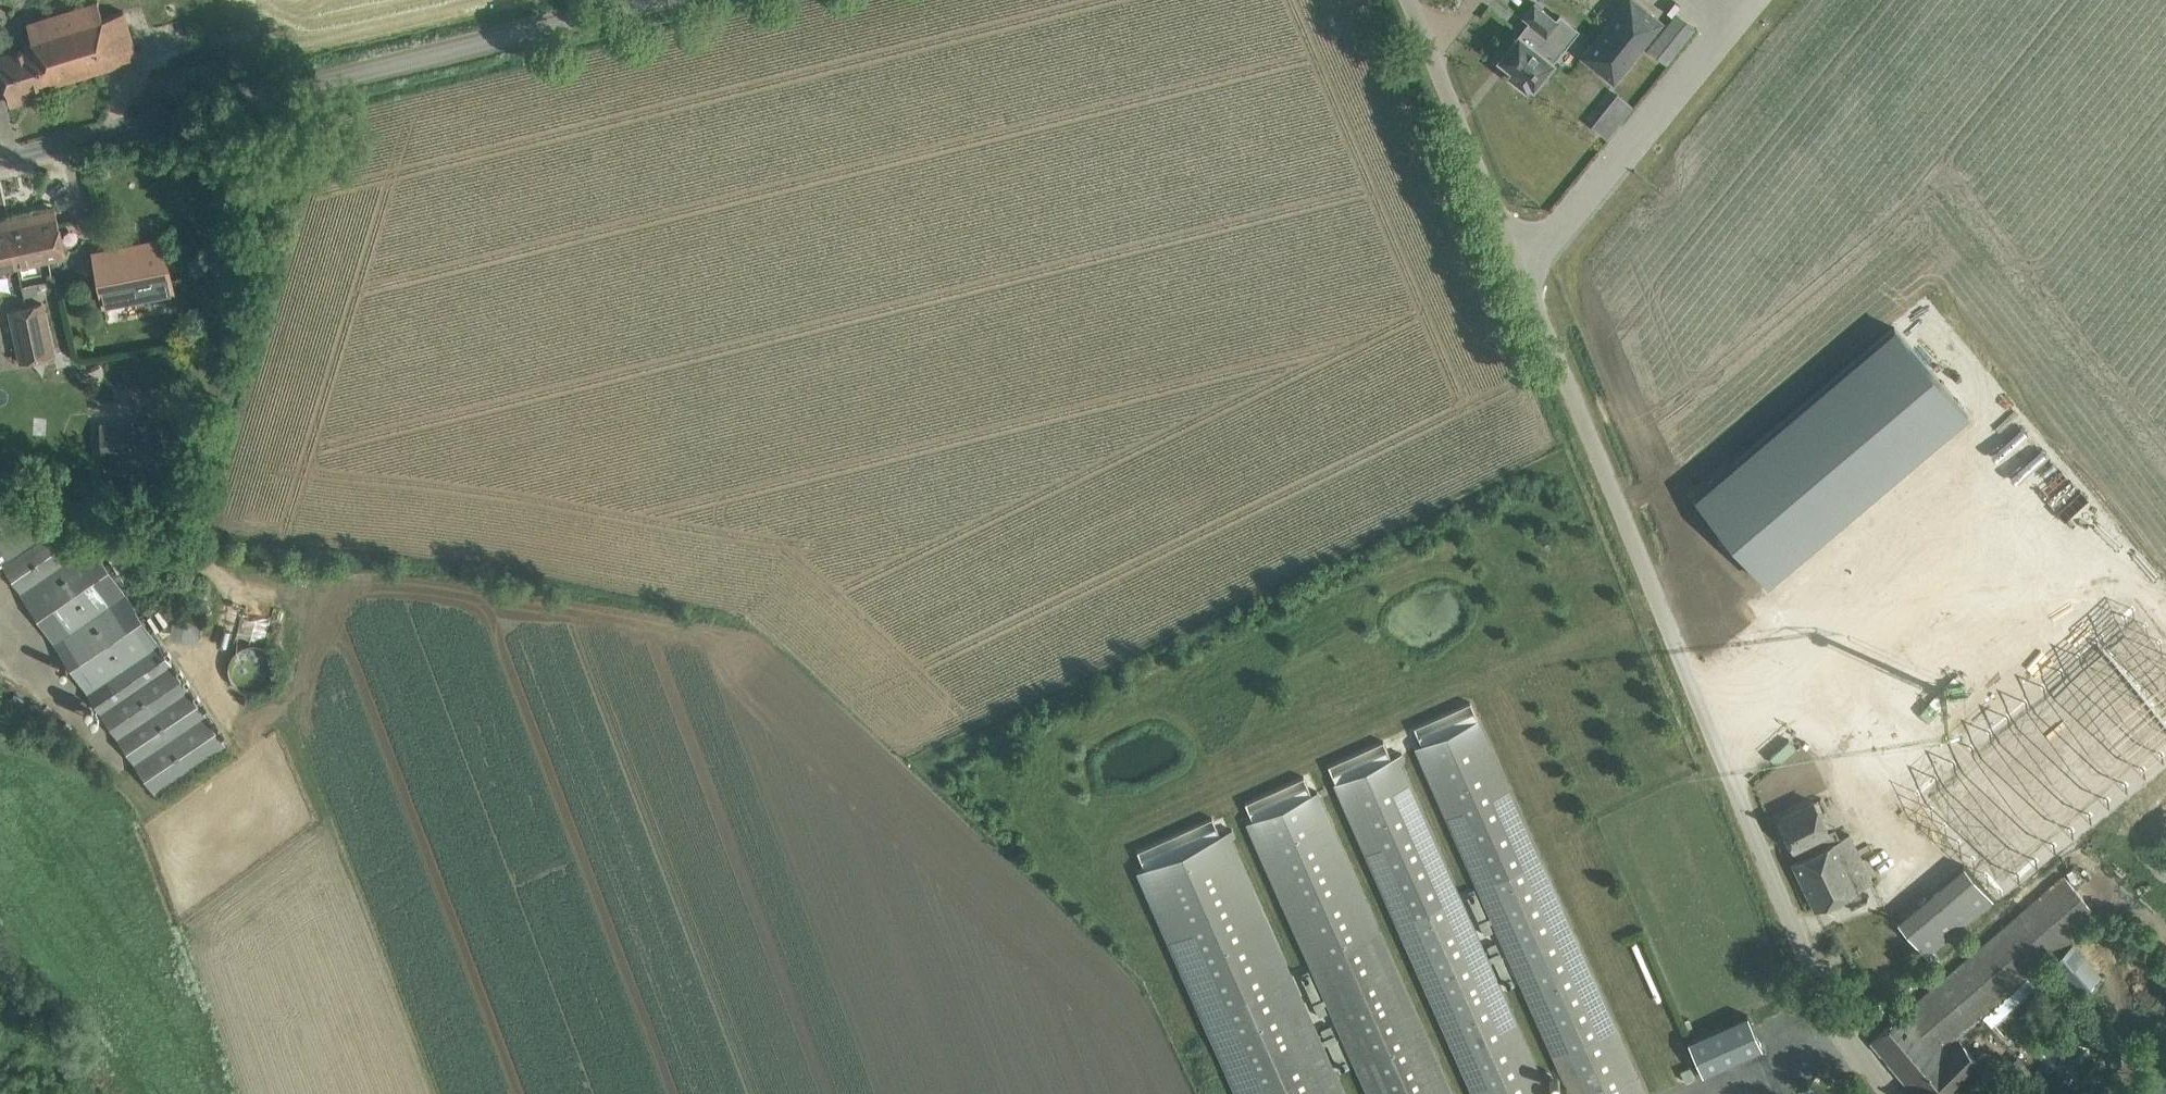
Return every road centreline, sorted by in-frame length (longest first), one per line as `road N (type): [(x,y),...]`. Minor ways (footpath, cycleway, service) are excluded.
road 1 (unclassified): [(1888,1093),(1812,968),(1407,0)]
road 2 (unclassified): [(0,159),(652,0)]

